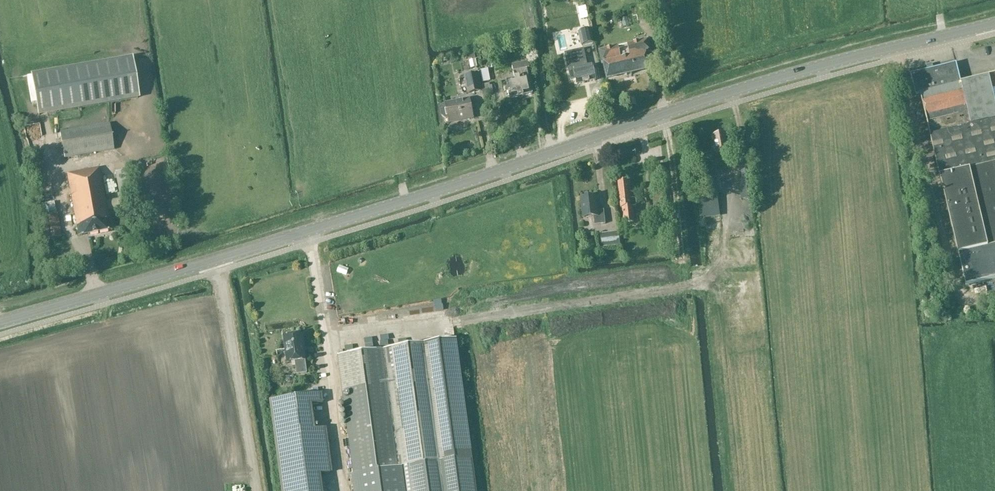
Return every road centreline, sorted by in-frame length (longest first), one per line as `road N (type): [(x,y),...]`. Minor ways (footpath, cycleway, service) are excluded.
road 1 (secondary): [(0,325),(894,48)]
road 2 (unclassified): [(994,299),(968,297),(953,279),(894,48)]
road 3 (track): [(665,115),(683,261)]

